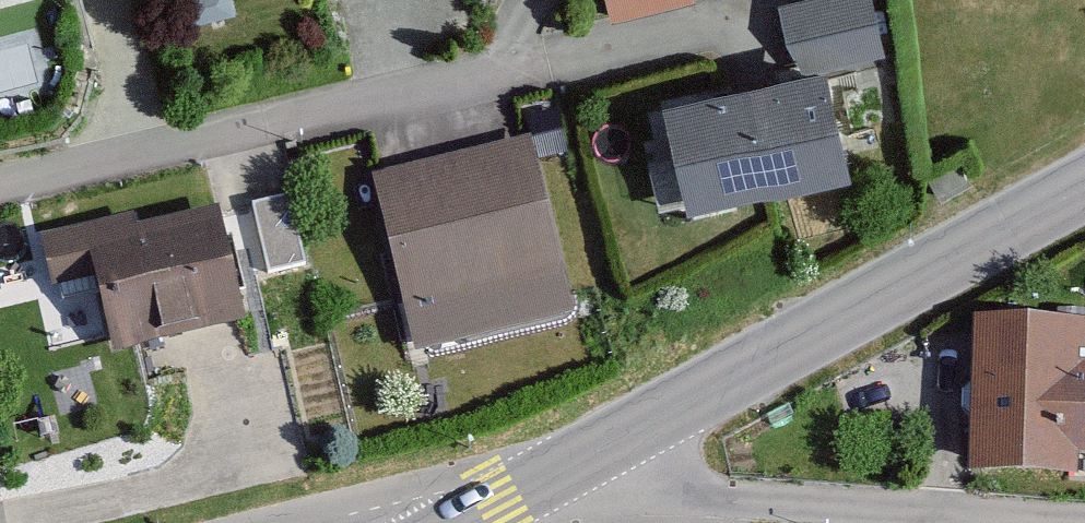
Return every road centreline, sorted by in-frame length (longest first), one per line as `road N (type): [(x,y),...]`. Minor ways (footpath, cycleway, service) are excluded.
road 1 (residential): [(749,3),(0,190)]
road 2 (tertiary): [(1084,181),(578,452)]
road 3 (residential): [(578,452),(657,484),(1084,522)]
road 4 (residential): [(302,522),(449,503)]
road 5 (tertiary): [(578,452),(449,503)]

